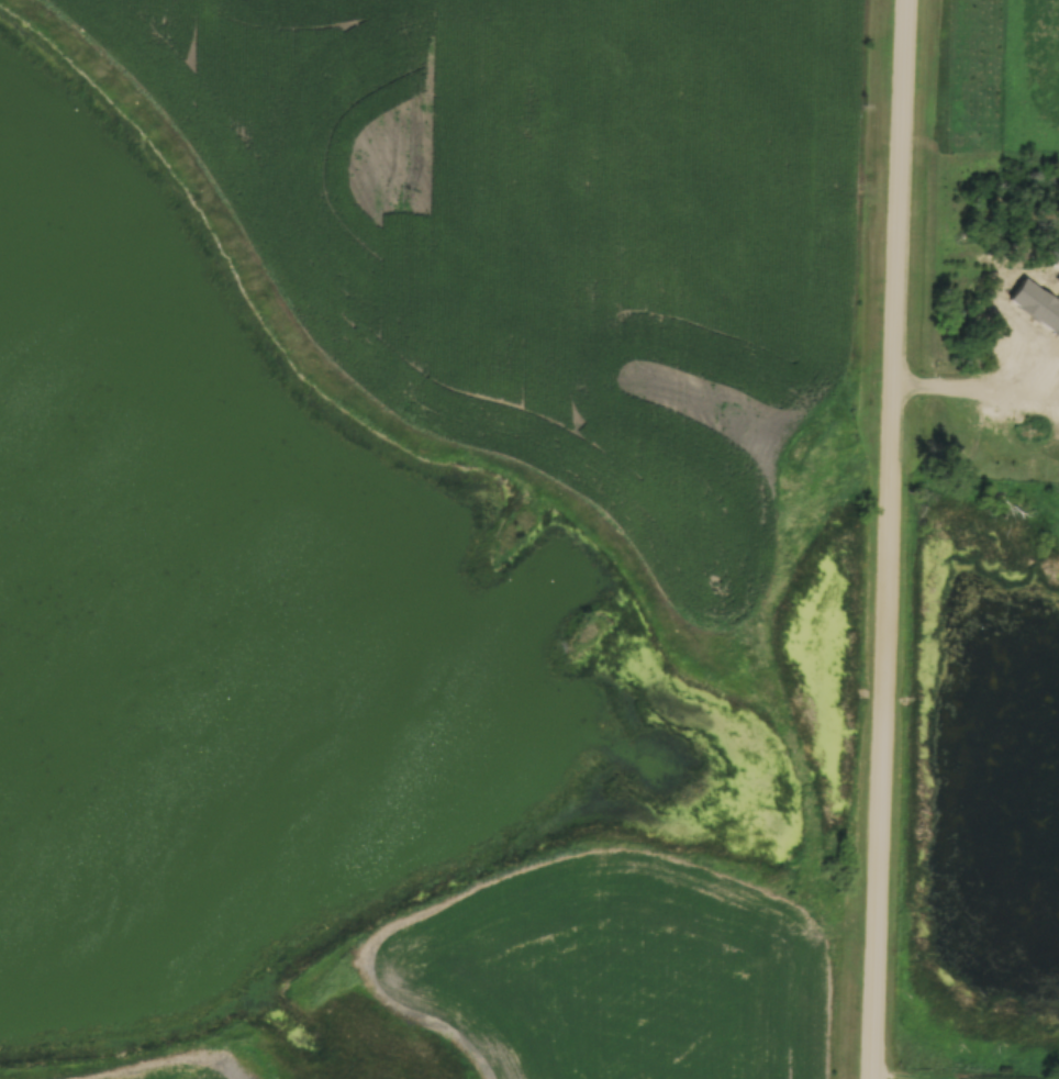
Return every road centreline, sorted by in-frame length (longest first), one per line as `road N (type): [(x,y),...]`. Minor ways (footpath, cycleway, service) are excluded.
road 1 (tertiary): [(873,1078),(906,0)]

